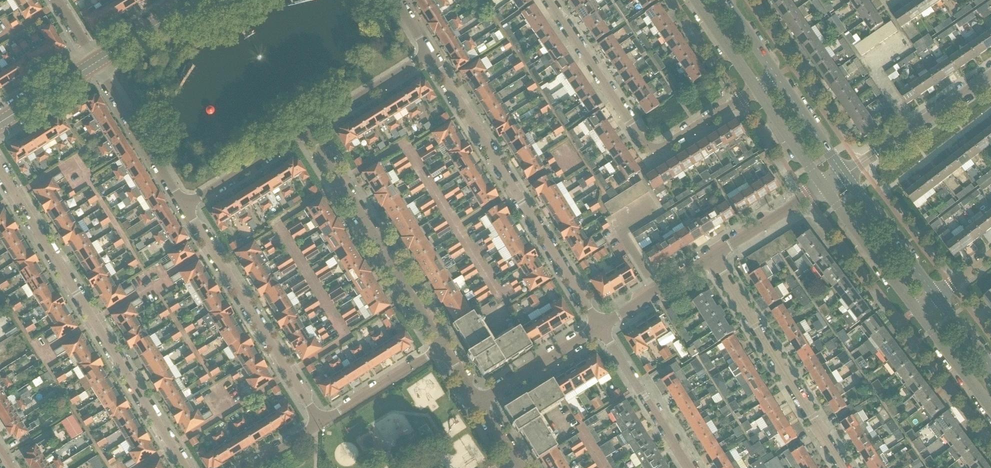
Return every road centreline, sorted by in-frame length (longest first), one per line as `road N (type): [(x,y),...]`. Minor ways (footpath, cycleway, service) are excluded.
road 1 (residential): [(0,171),(185,467)]
road 2 (residential): [(600,327),(432,57)]
road 3 (residential): [(546,0),(641,145),(659,151),(756,91)]
road 4 (residential): [(443,349),(307,131)]
road 5 (residential): [(185,207),(320,423)]
road 6 (residential): [(843,467),(710,258)]
road 7 (tertiary): [(844,175),(990,75)]
road 8 (residential): [(96,63),(185,207)]
road 9 (residential): [(687,467),(600,327)]
road 10 (secondary): [(823,186),(917,312)]
road 11 (secondary): [(936,298),(844,175)]
road 12 (residential): [(307,131),(432,57)]
road 13 (residential): [(479,405),(600,327)]
road 14 (residential): [(185,207),(307,131)]
road 15 (residential): [(320,423),(443,349)]
road 16 (residential): [(710,258),(823,186)]
road 17 (residential): [(600,327),(710,258)]
road 18 (secondary): [(917,312),(990,411)]

